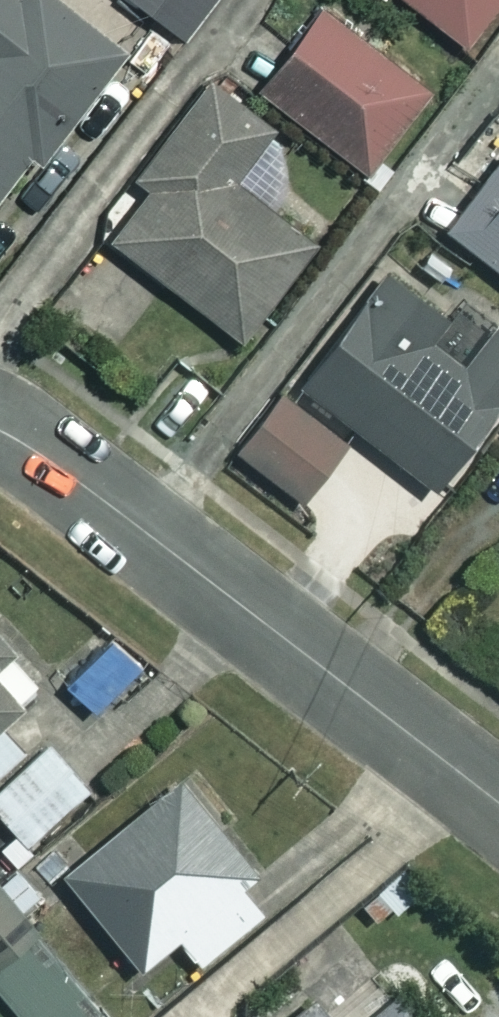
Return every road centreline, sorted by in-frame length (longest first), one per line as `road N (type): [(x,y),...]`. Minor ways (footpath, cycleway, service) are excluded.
road 1 (residential): [(498,804),(45,457),(0,431)]

